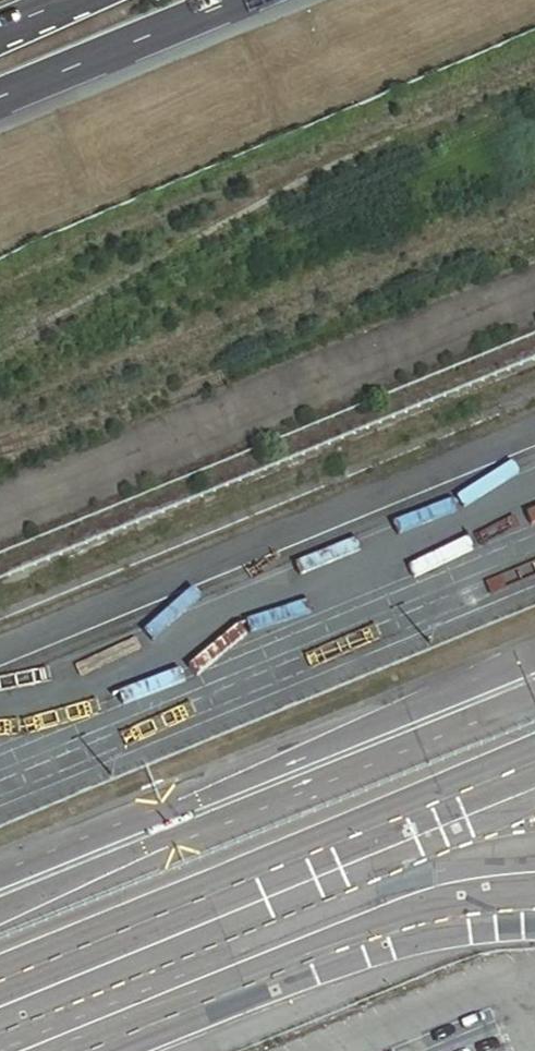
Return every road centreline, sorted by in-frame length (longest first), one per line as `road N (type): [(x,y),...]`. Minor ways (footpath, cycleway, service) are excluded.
road 1 (secondary): [(0,98),(241,0)]

